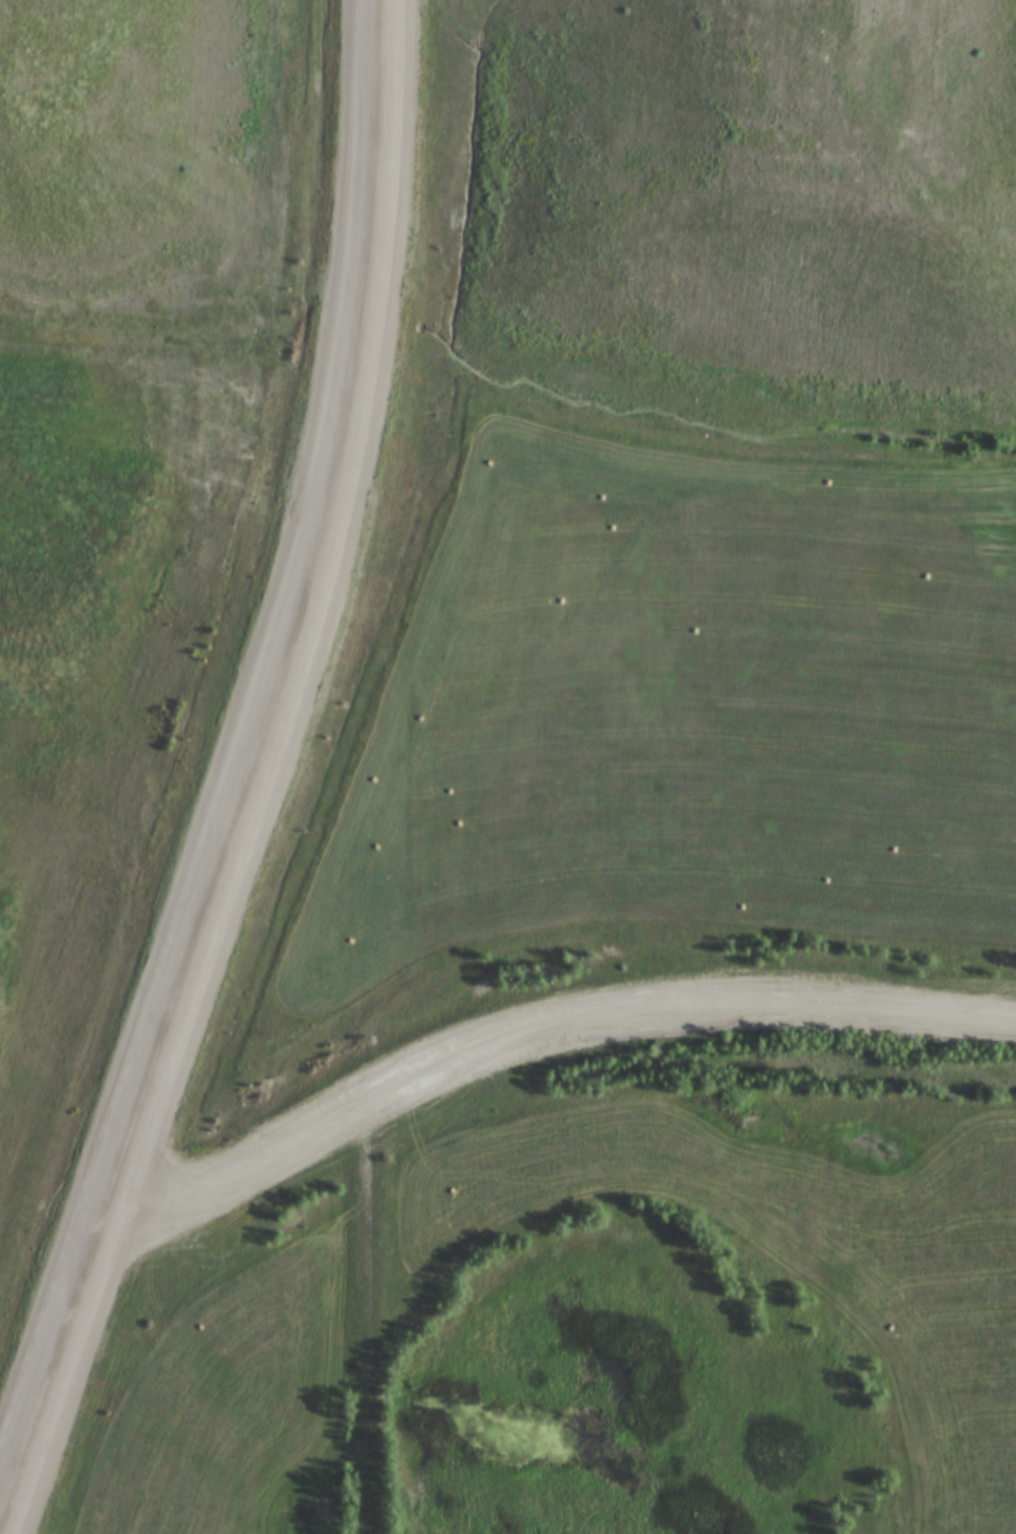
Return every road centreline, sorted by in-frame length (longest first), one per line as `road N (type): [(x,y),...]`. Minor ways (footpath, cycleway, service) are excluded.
road 1 (track): [(370,1533),(367,1110)]

